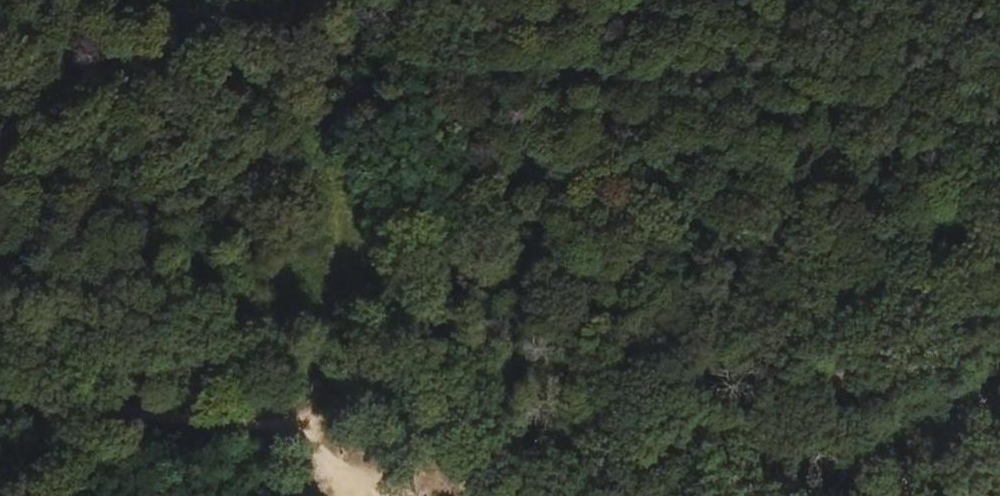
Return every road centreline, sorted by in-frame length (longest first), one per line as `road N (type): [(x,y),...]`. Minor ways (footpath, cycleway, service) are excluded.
road 1 (track): [(737,495),(0,404)]
road 2 (track): [(345,247),(569,246),(703,257),(730,234),(856,241),(999,220)]
road 3 (track): [(330,446),(324,391),(345,247),(327,0)]

